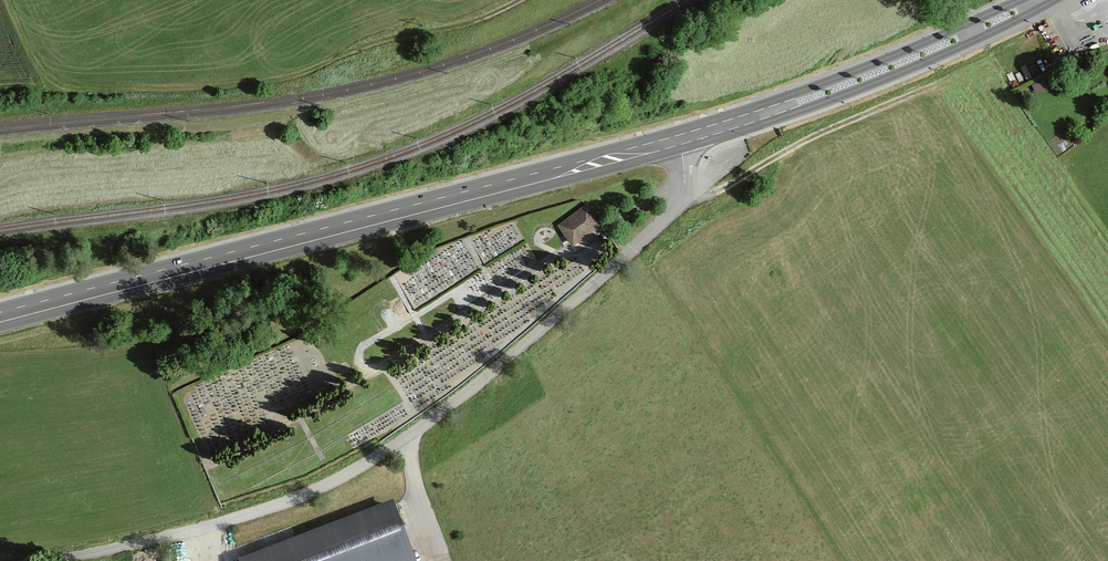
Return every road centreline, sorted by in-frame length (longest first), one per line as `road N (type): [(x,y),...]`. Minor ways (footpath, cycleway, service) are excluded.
road 1 (unclassified): [(680,140),(684,185),(663,220),(481,381),(386,450),(278,504),(51,560)]
road 2 (primary): [(680,140),(0,318)]
road 3 (primary): [(1039,0),(810,99),(680,140)]
road 4 (track): [(682,191),(716,191),(814,136),(931,87)]

